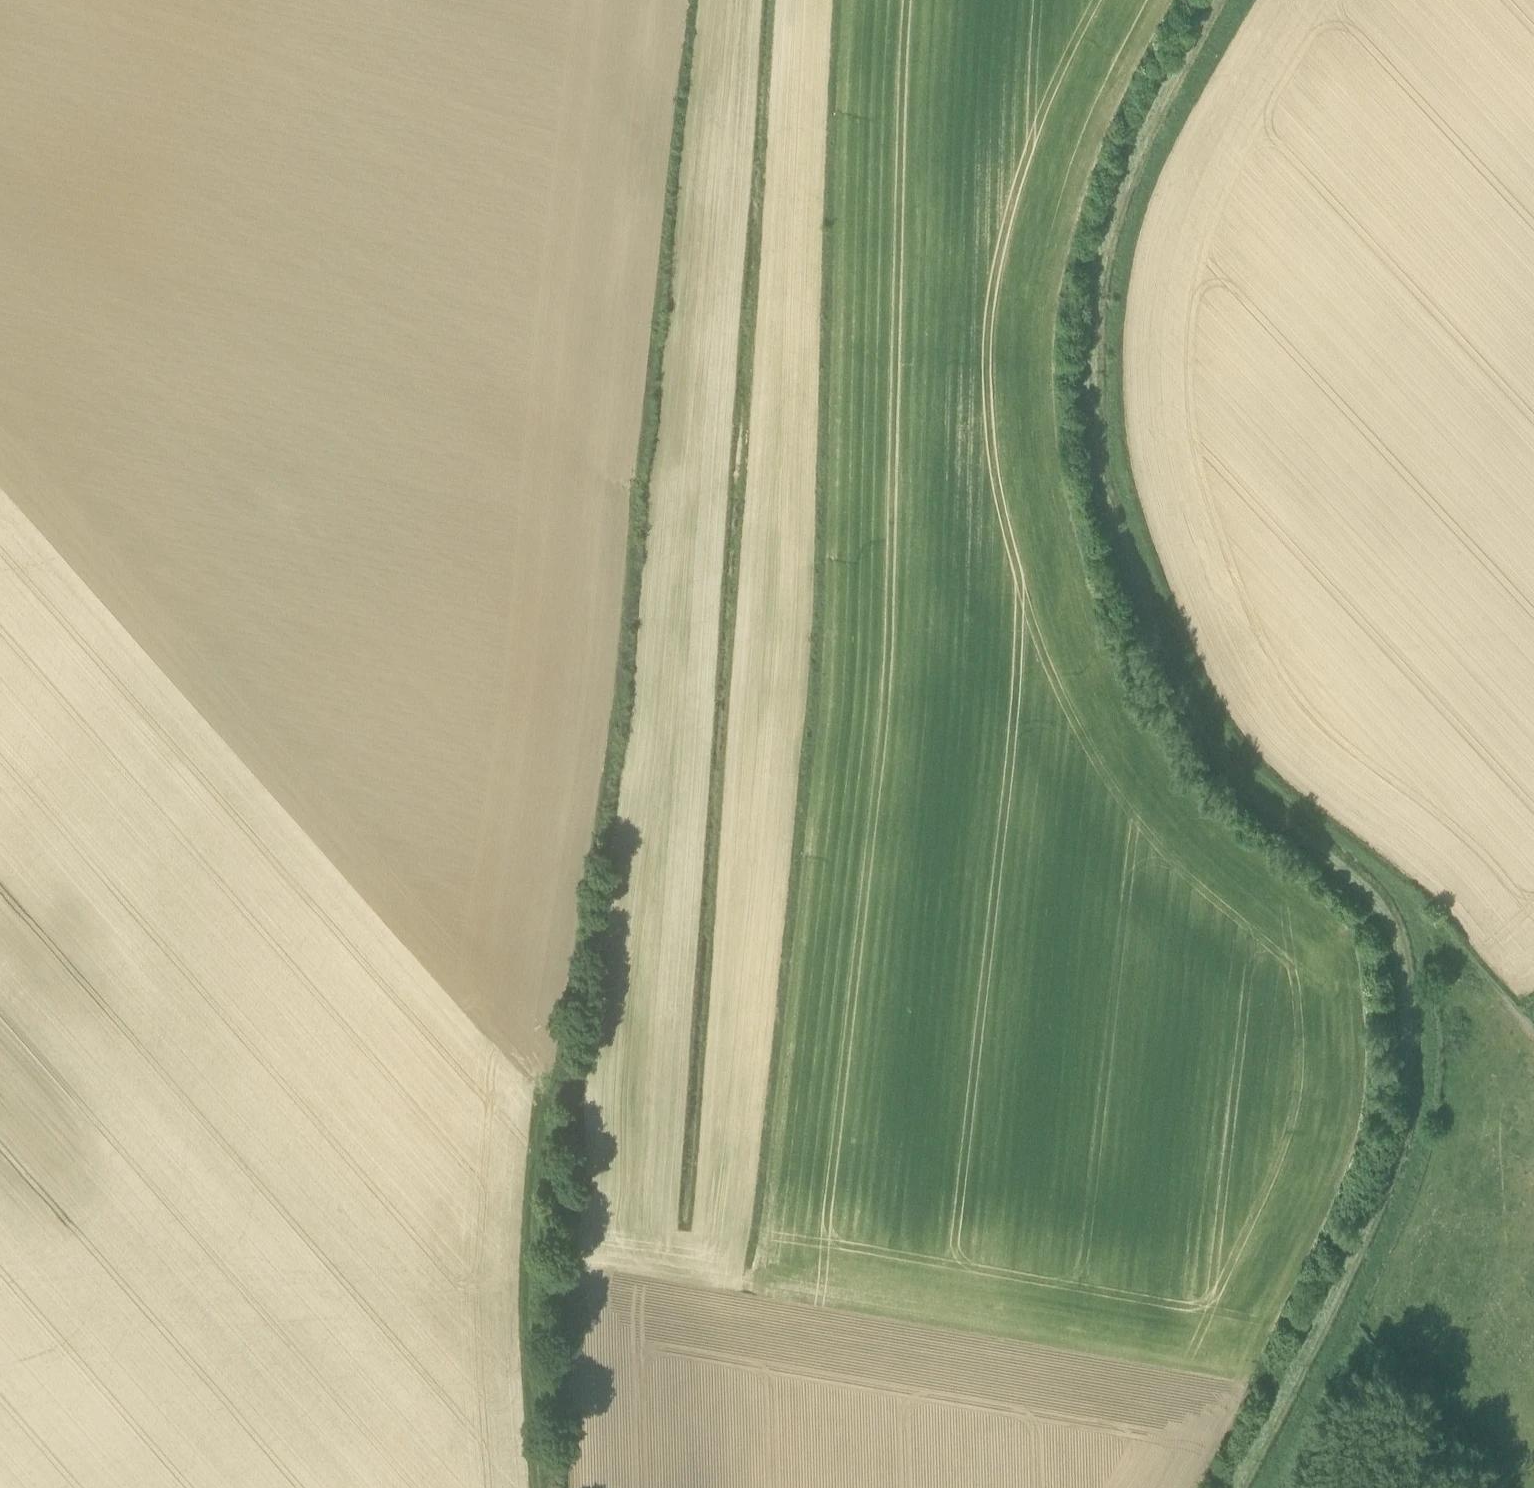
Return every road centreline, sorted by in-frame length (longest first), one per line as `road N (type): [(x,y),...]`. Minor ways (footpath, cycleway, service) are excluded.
road 1 (track): [(1232,1487),(1381,1187),(1406,1104),(1396,935),(1351,869),(1278,816),(1205,739),(1170,670),(1105,485),(1097,375),(1105,268),(1151,125),(1216,0)]
road 2 (track): [(533,1487),(521,1355),(522,1236),(541,1105)]

